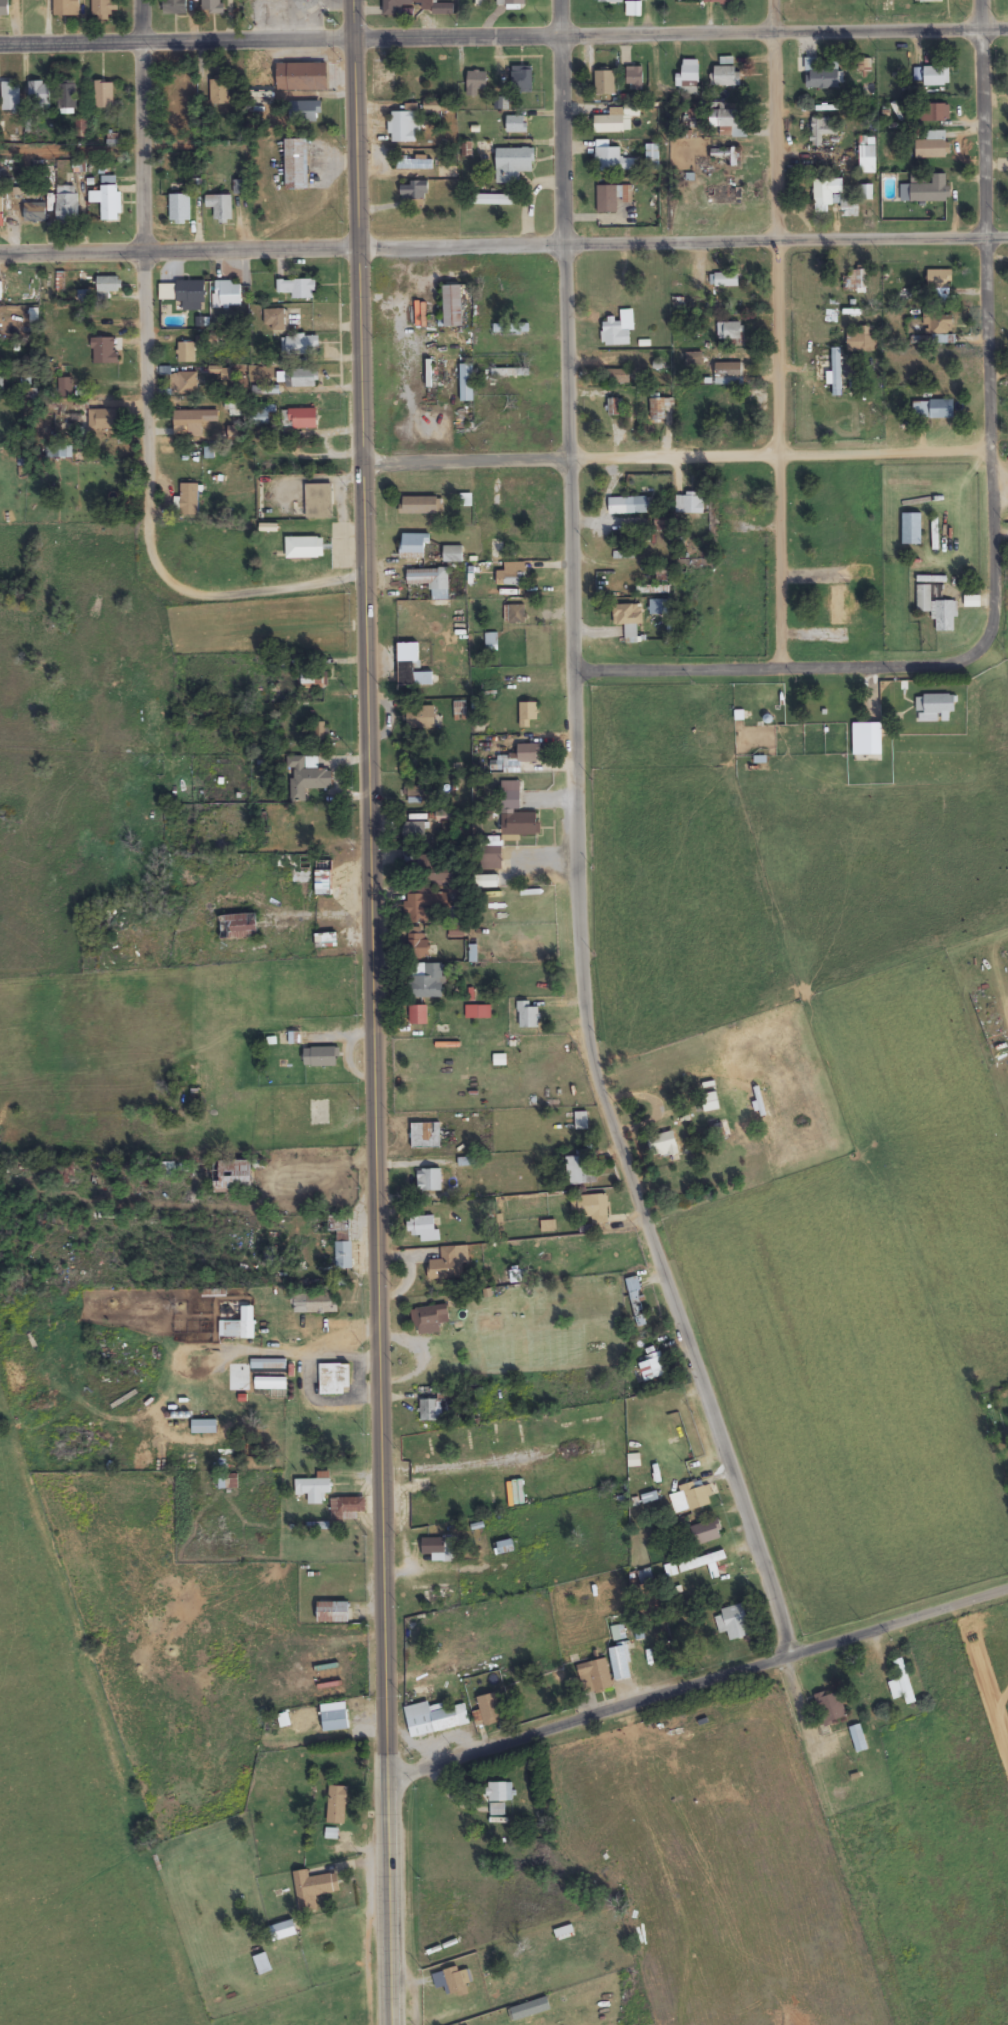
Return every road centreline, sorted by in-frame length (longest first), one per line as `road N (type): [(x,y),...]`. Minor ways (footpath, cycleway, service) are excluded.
road 1 (primary): [(389,1924),(353,0)]
road 2 (residential): [(794,1653),(593,1080),(583,1021),(558,0)]
road 3 (residential): [(0,247),(1007,237)]
road 4 (residential): [(786,667),(776,0)]
road 5 (residential): [(354,38),(1007,27)]
road 6 (residential): [(388,1778),(1007,1592)]
road 7 (residential): [(990,638),(980,0)]
road 8 (residential): [(362,464),(987,446)]
road 9 (residential): [(153,554),(142,0)]
road 10 (residential): [(570,668),(947,664),(971,660),(990,638)]
road 11 (tertiary): [(0,47),(354,38)]
road 12 (residential): [(366,575),(197,595),(153,554)]

